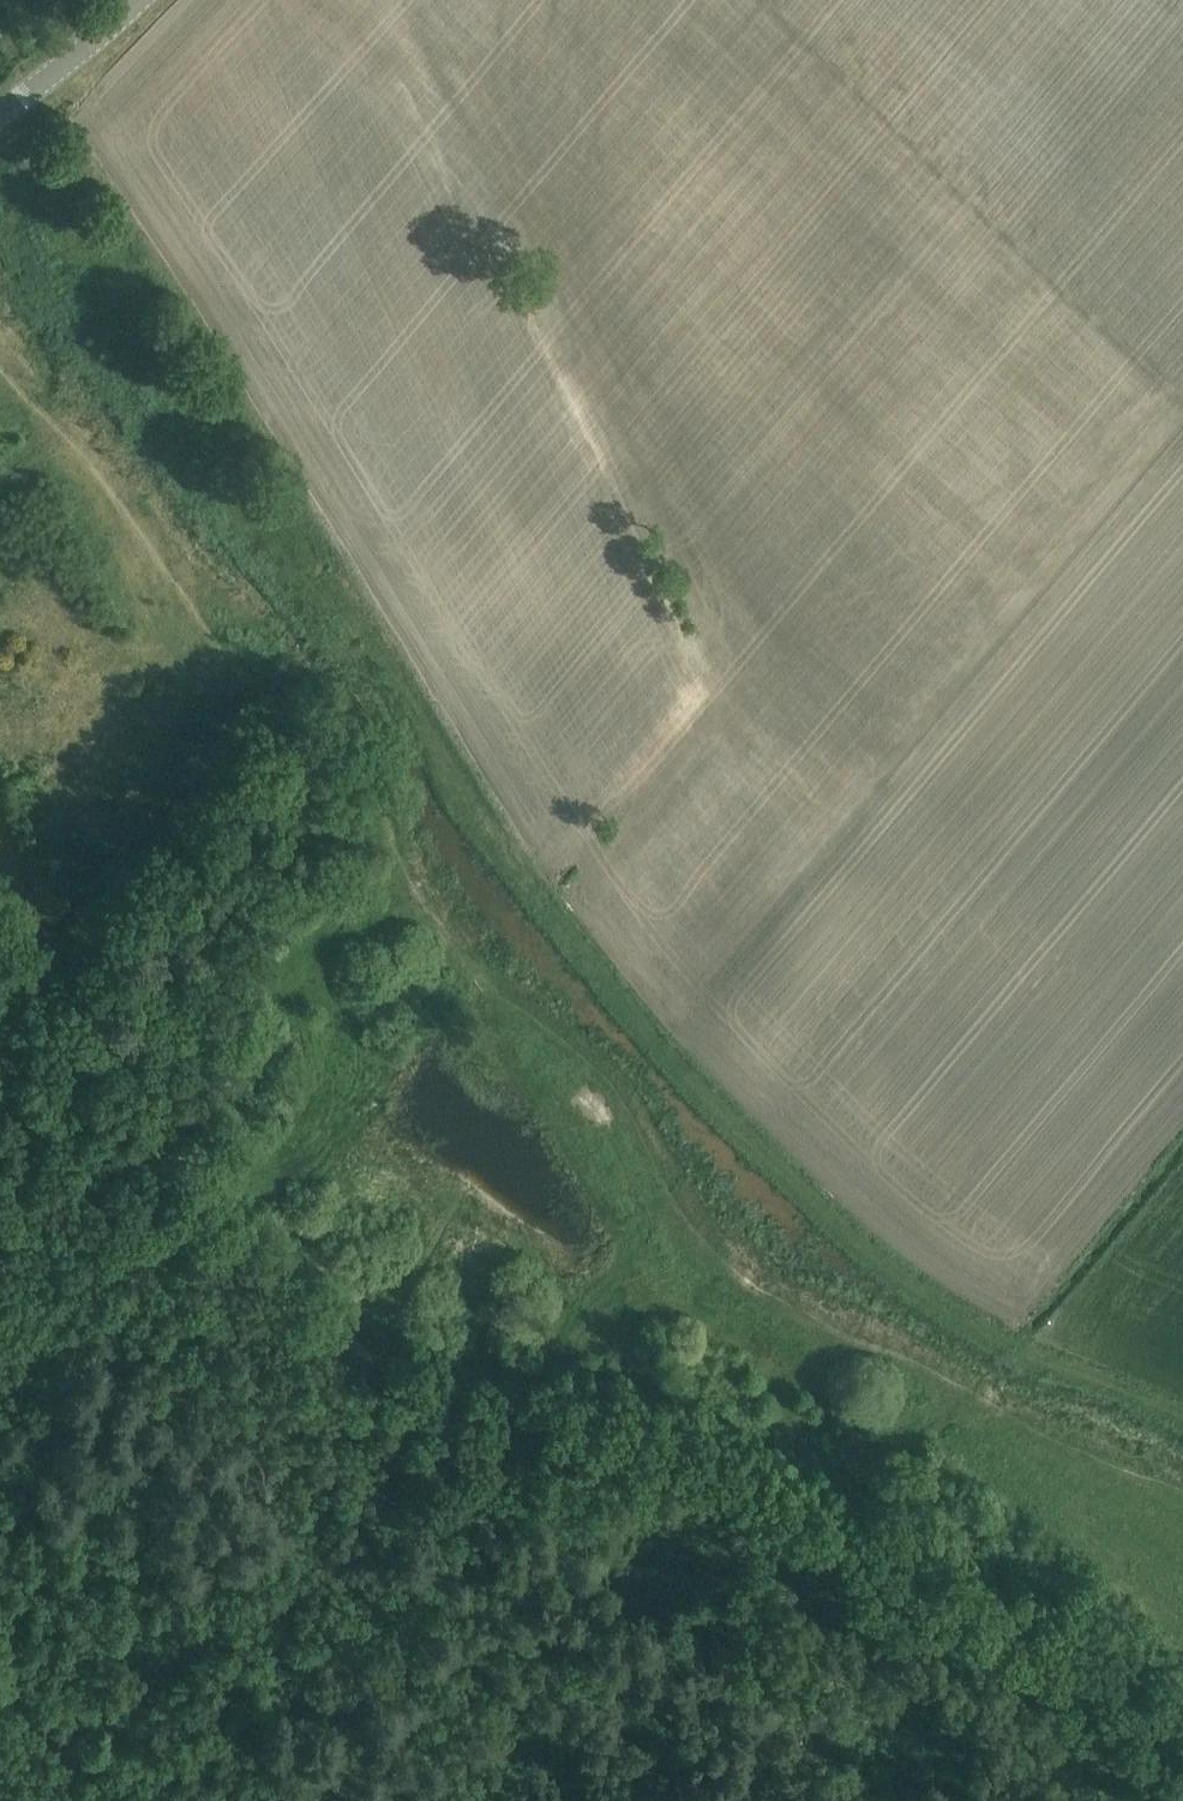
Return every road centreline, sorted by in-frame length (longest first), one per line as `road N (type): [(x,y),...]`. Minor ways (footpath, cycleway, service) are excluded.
road 1 (track): [(0,942),(181,1169)]
road 2 (tertiary): [(0,110),(93,38),(127,0)]

